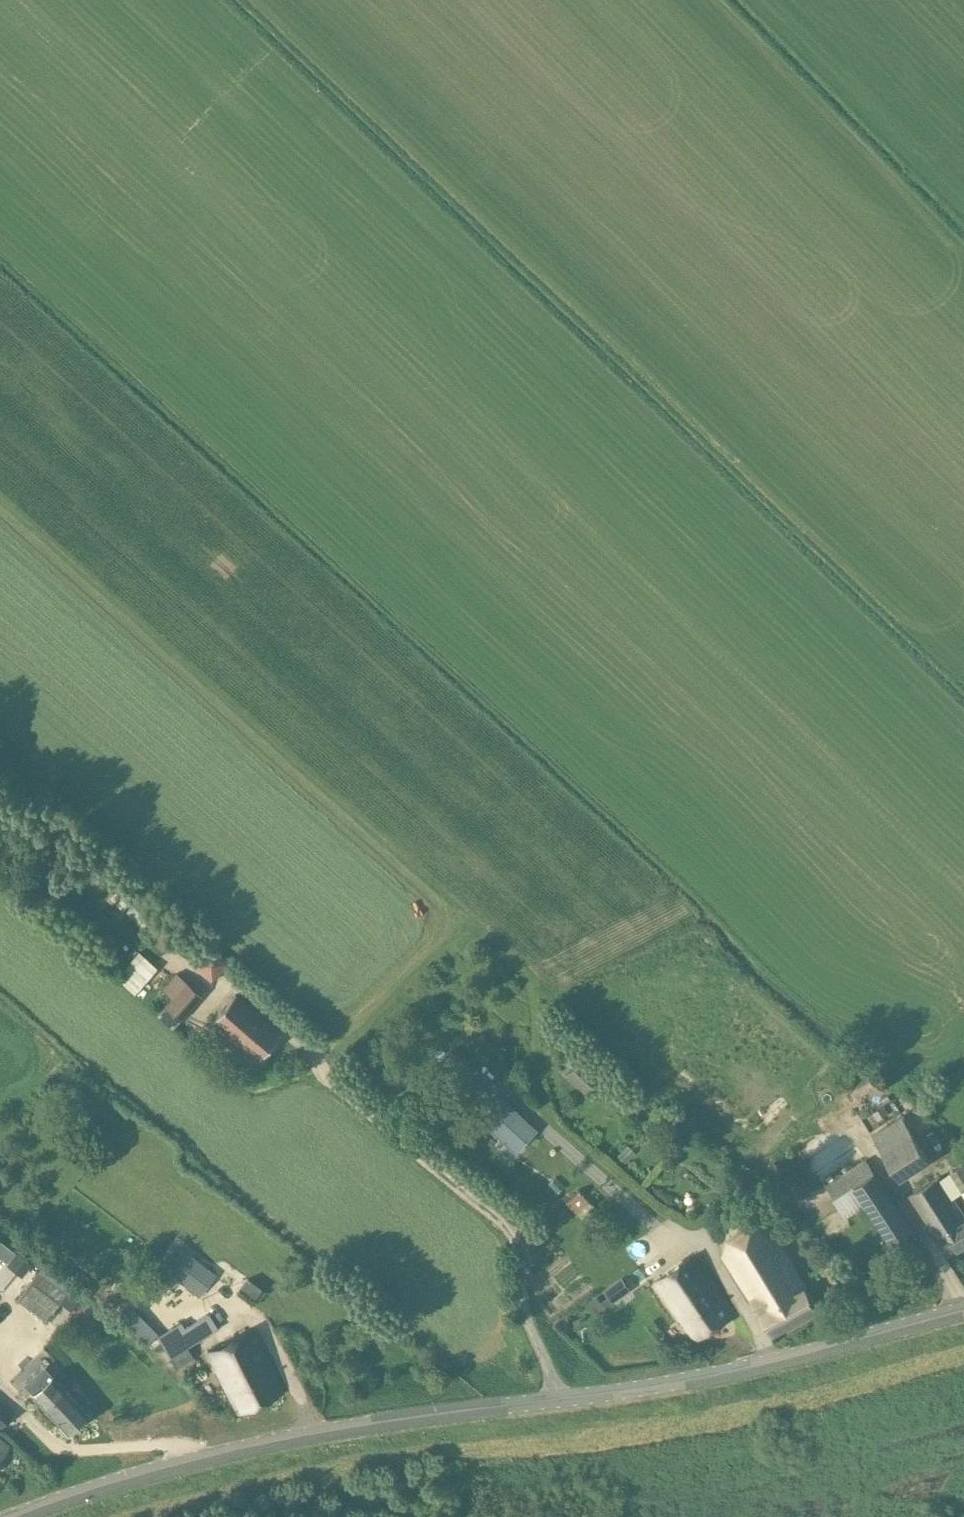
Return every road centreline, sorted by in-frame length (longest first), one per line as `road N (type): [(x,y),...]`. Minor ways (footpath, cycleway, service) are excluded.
road 1 (tertiary): [(18,1516),(291,1437),(673,1385),(963,1310)]

